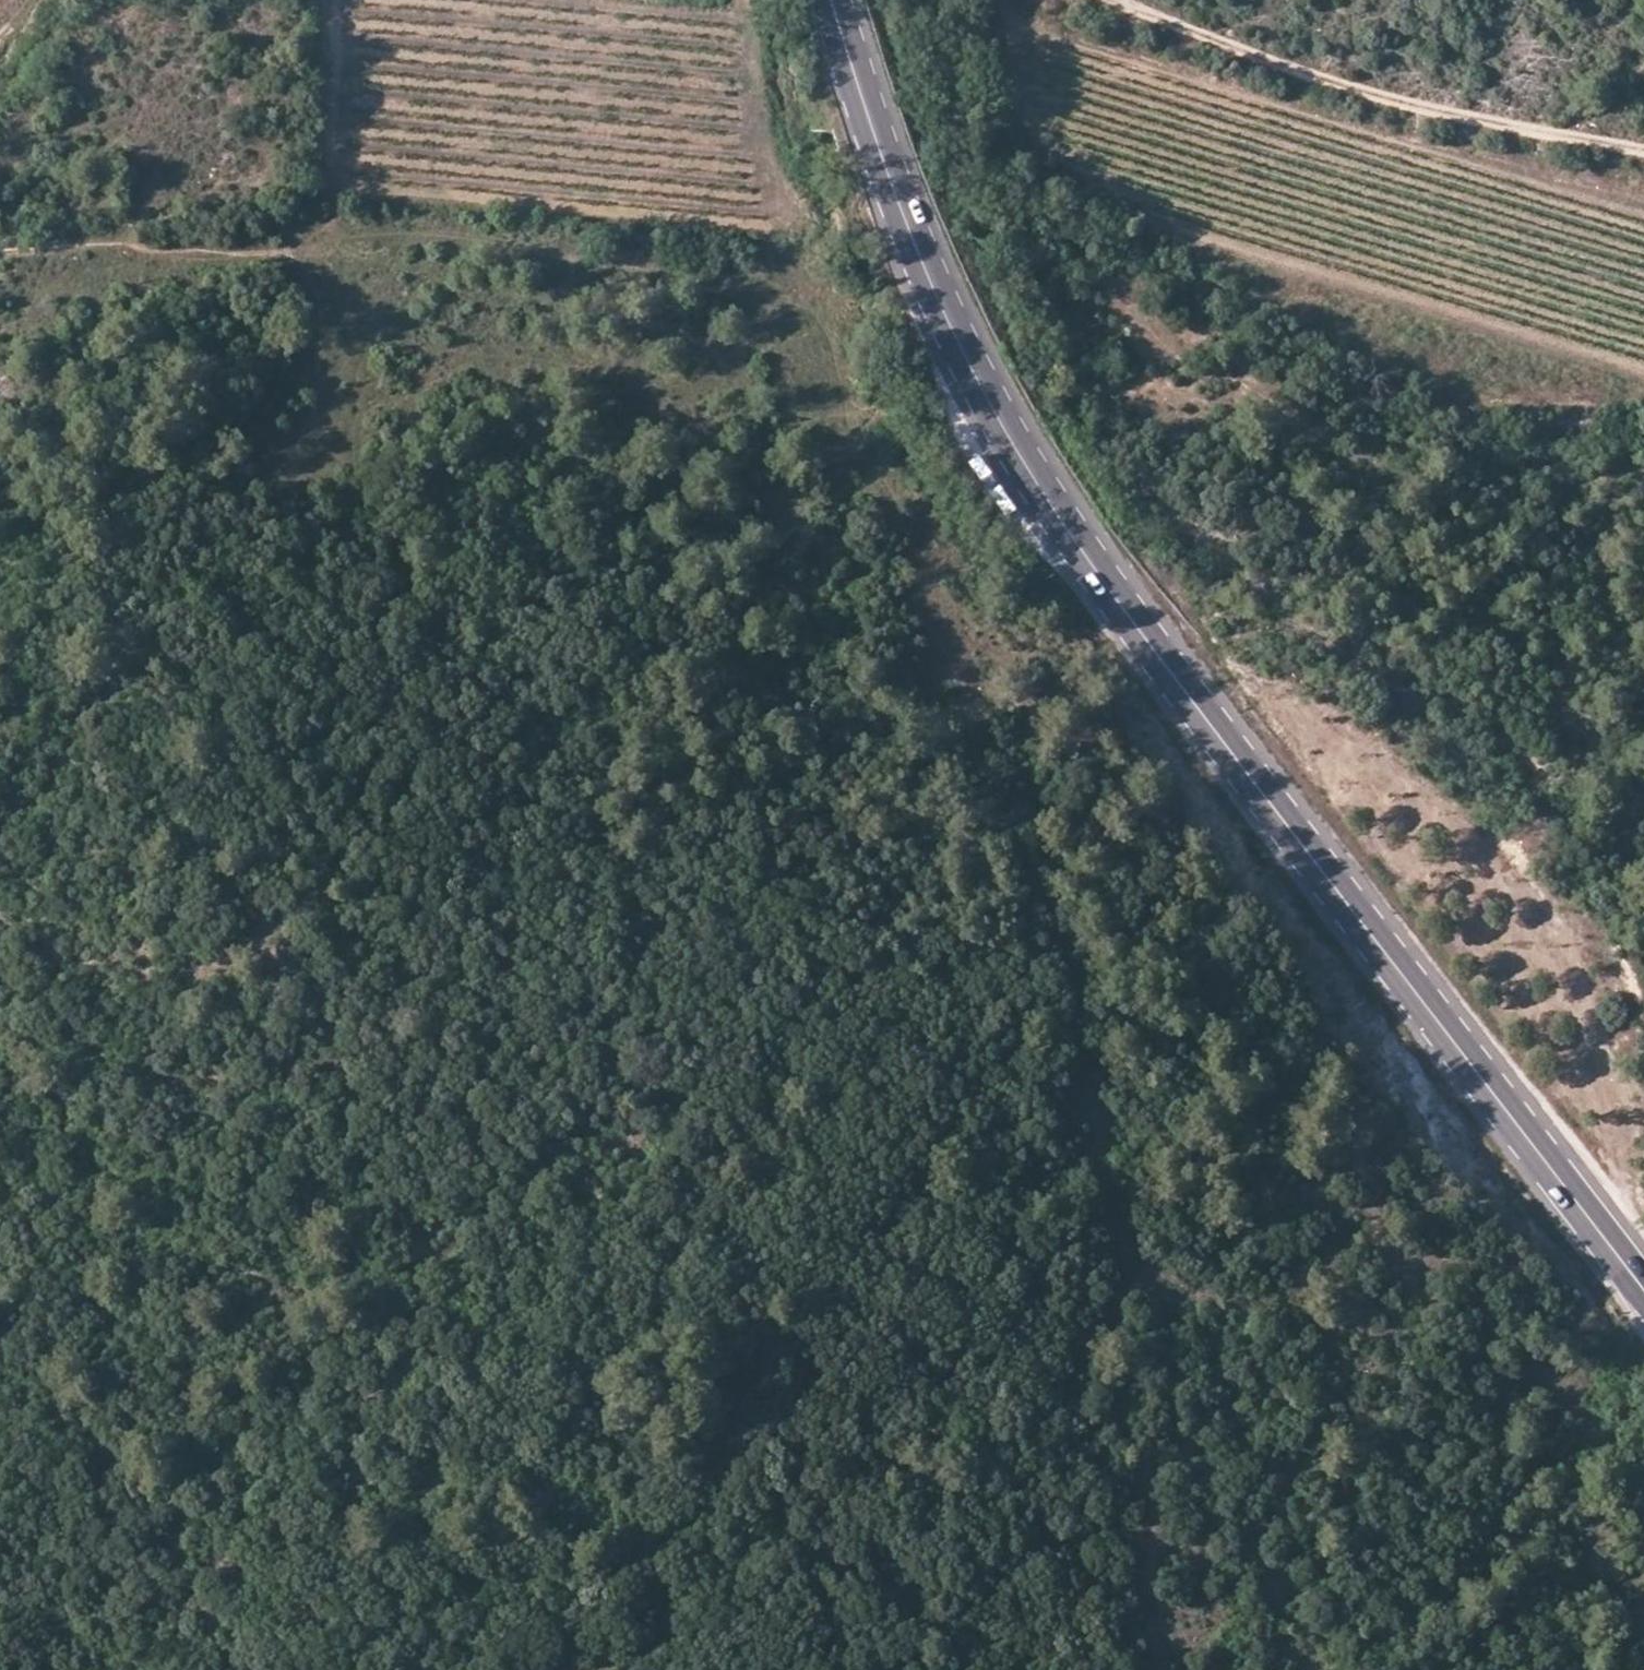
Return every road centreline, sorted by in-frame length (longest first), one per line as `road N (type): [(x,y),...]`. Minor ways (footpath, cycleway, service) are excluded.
road 1 (primary): [(1184,694),(986,418),(835,0)]
road 2 (primary): [(1184,694),(1619,1258)]
road 3 (track): [(1139,0),(1320,62),(1643,145)]

